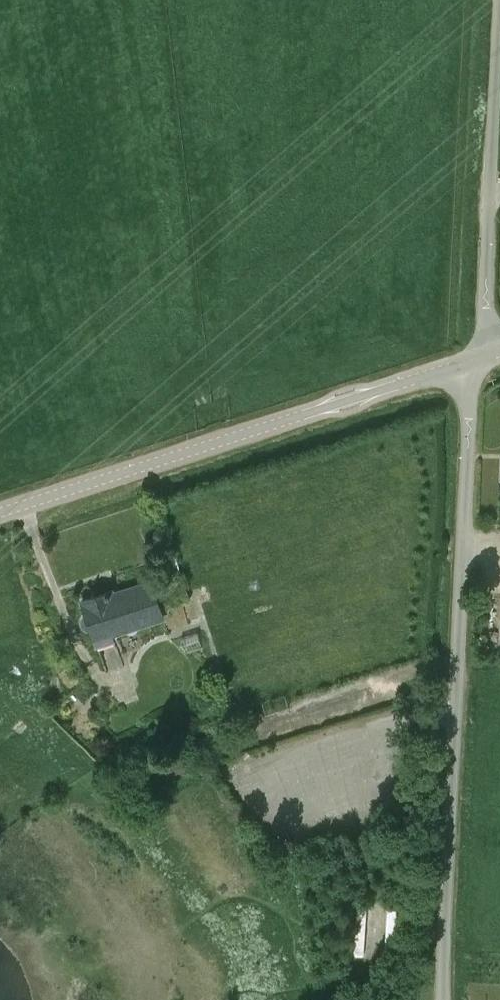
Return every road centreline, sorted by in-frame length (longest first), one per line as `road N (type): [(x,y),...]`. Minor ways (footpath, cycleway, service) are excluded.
road 1 (unclassified): [(460,363),(469,406),(446,999)]
road 2 (tertiary): [(0,518),(460,363)]
road 3 (unclassified): [(496,351),(485,314),(499,29)]

